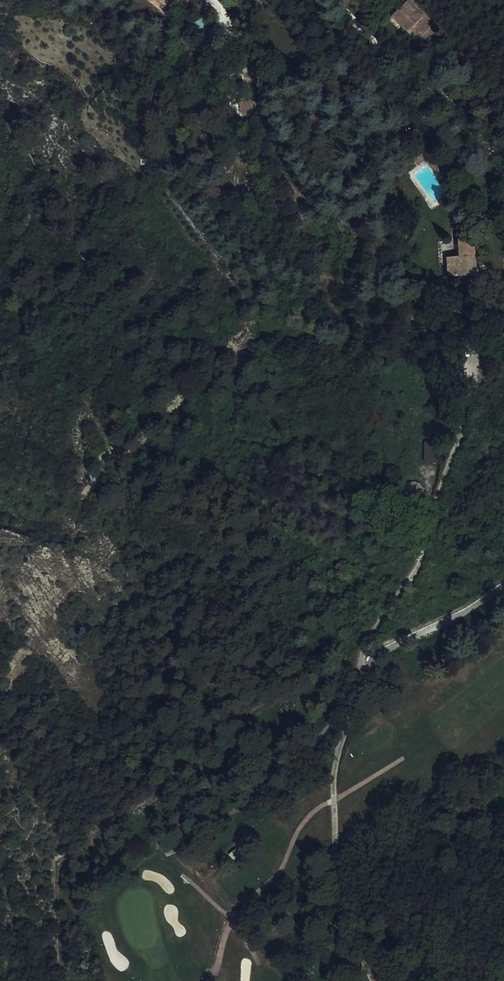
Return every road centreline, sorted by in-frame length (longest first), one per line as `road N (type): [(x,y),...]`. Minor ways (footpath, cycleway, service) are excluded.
road 1 (track): [(364,664),(364,646),(421,562),(503,308)]
road 2 (track): [(371,980),(332,894),(329,858),(331,778),(364,664)]
road 3 (track): [(503,183),(494,144),(347,0)]
road 4 (track): [(364,664),(503,583)]

